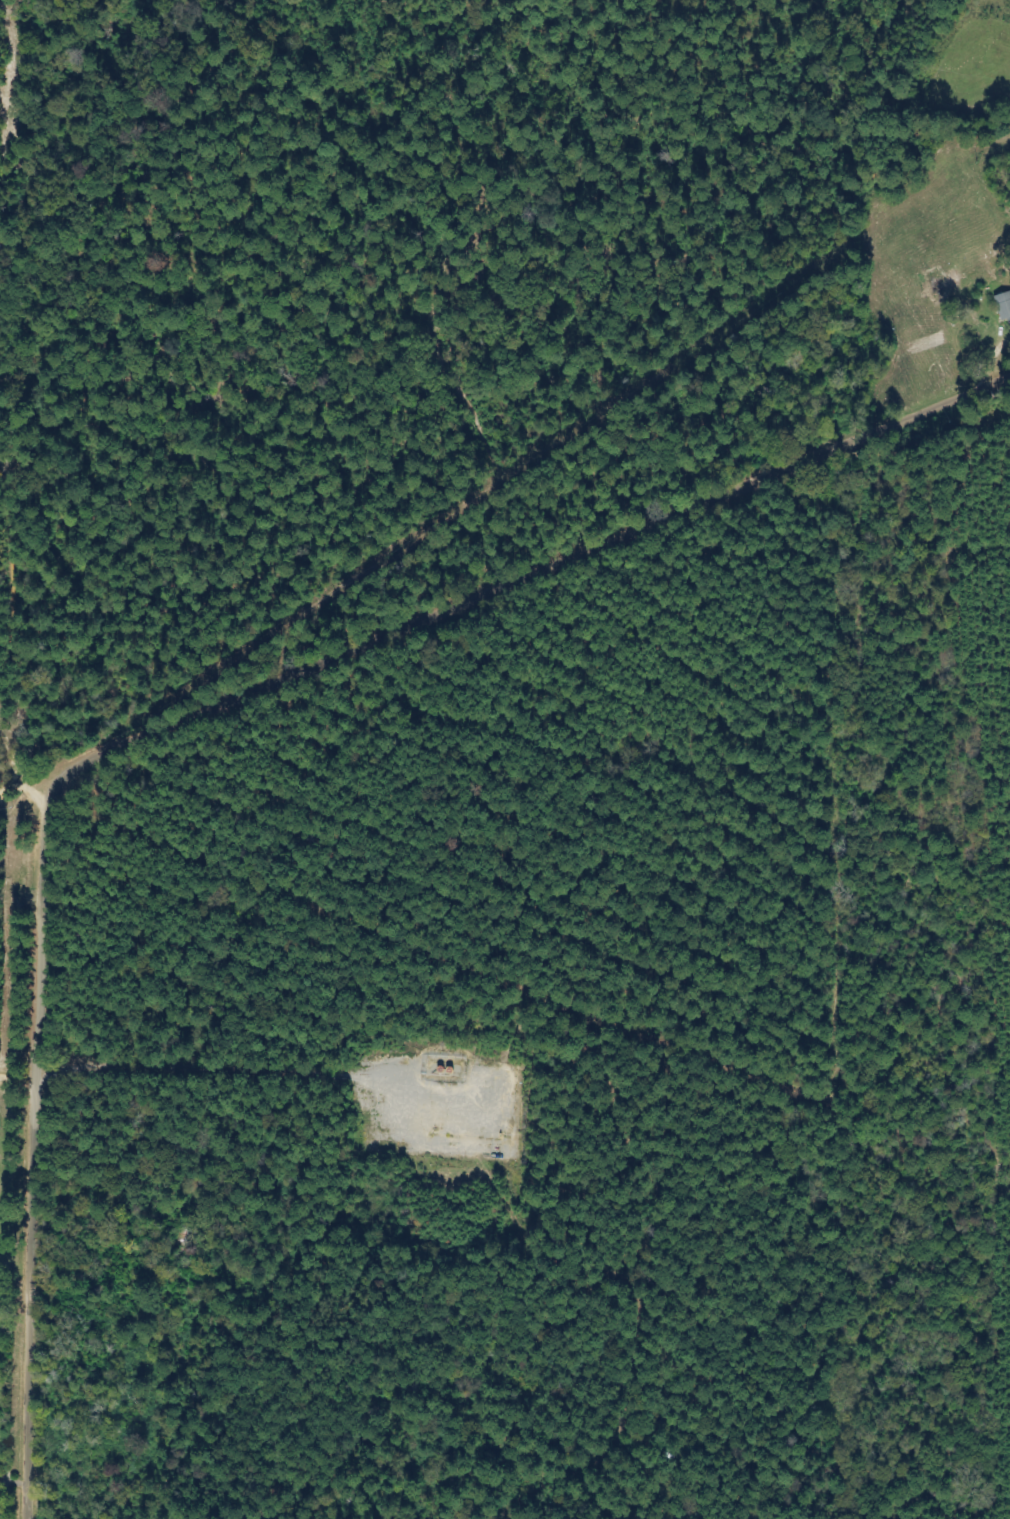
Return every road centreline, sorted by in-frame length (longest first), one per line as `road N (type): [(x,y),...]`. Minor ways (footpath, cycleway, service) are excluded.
road 1 (residential): [(1009,351),(54,762),(15,812),(10,1518)]

